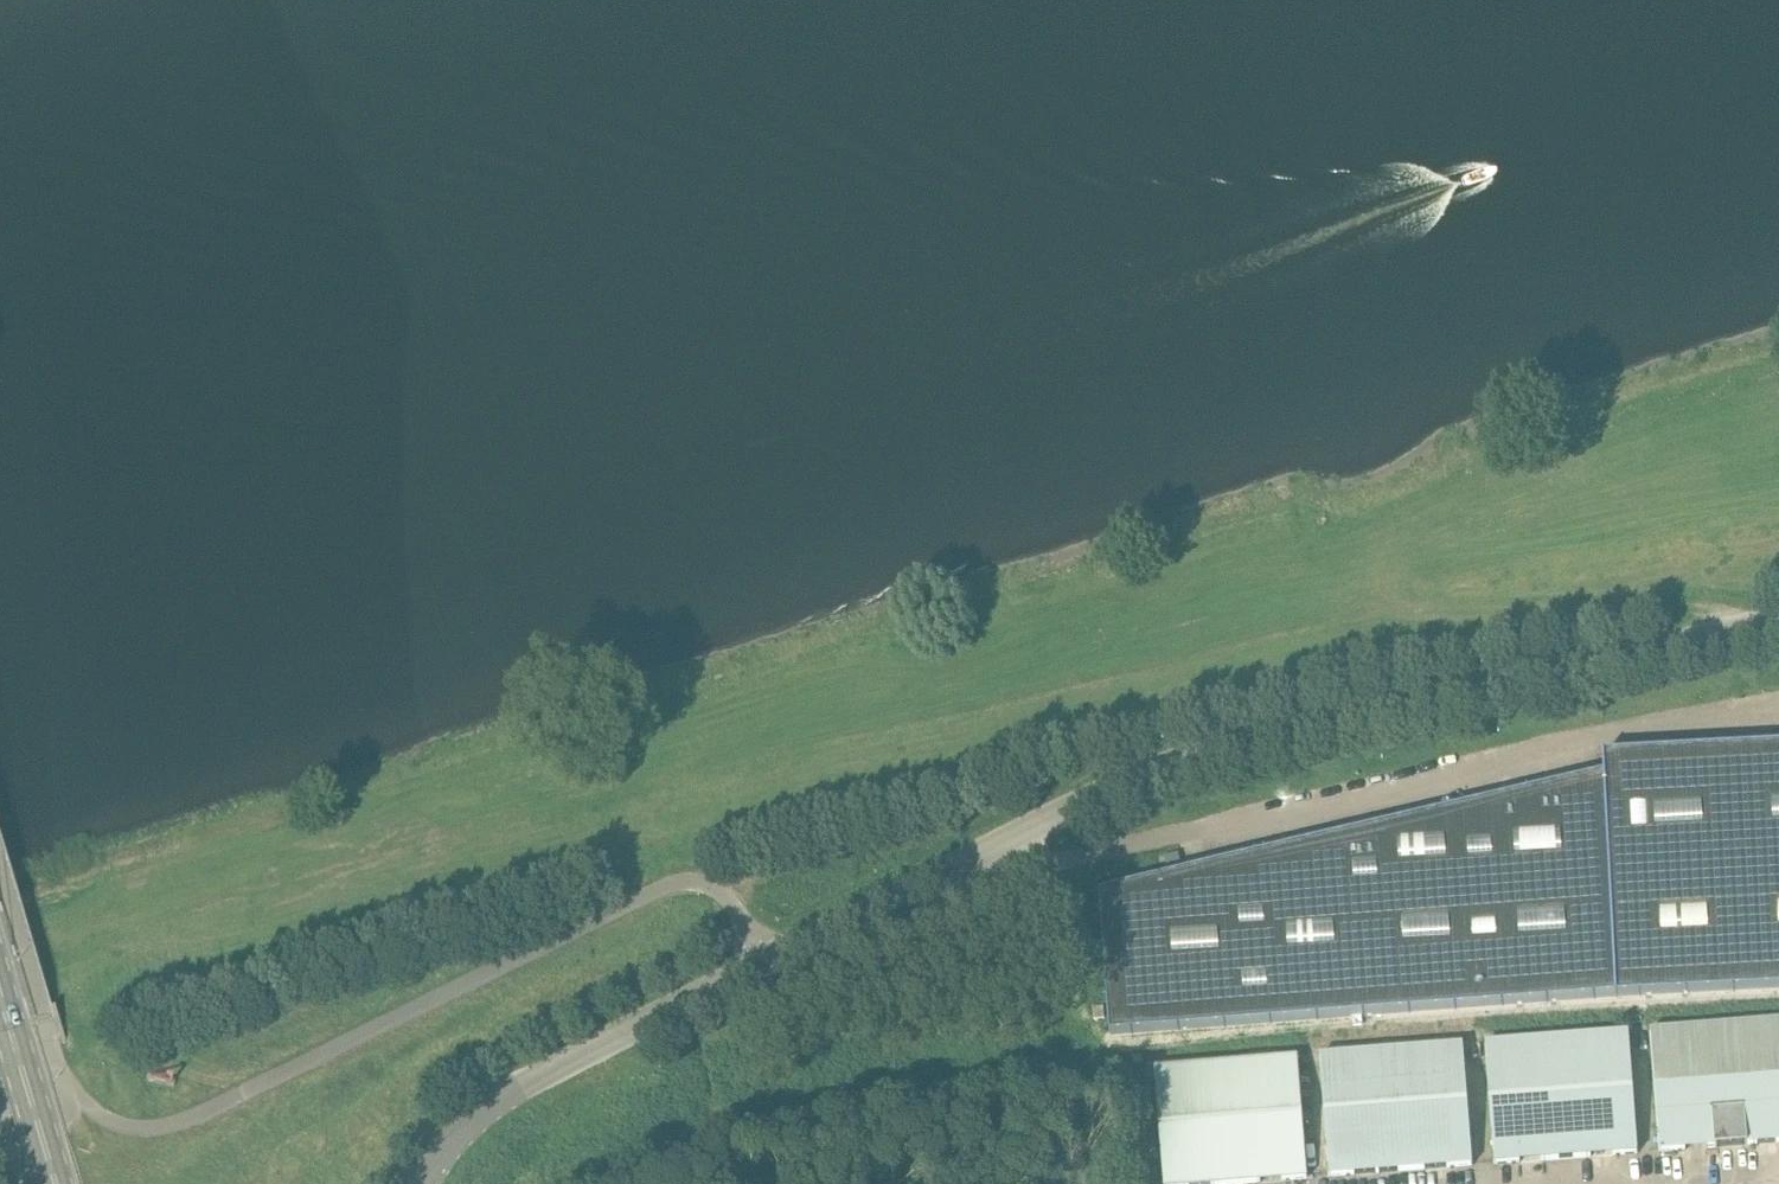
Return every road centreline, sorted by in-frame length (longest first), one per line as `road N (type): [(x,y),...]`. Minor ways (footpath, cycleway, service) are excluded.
road 1 (tertiary): [(766,960),(1187,758),(1778,624)]
road 2 (unclassified): [(766,960),(715,883),(676,881),(177,1126),(124,1128),(82,1104),(55,1059),(0,877)]
road 3 (tertiary): [(424,1183),(457,1136),(499,1102),(766,960)]
road 4 (primary): [(54,1183),(0,997)]

